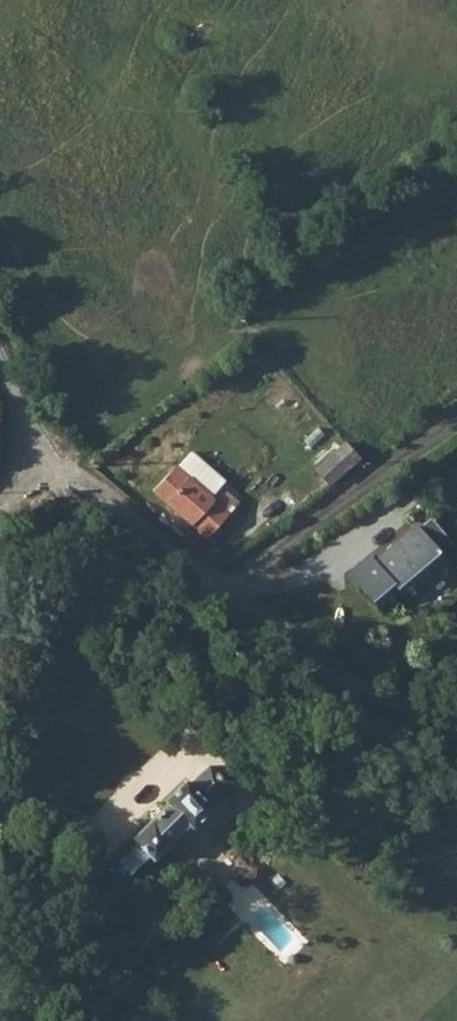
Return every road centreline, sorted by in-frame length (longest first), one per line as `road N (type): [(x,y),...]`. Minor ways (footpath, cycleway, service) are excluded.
road 1 (residential): [(21,482),(67,483),(133,517),(206,574),(265,556),(456,422)]
road 2 (track): [(206,574),(306,649),(456,740)]

